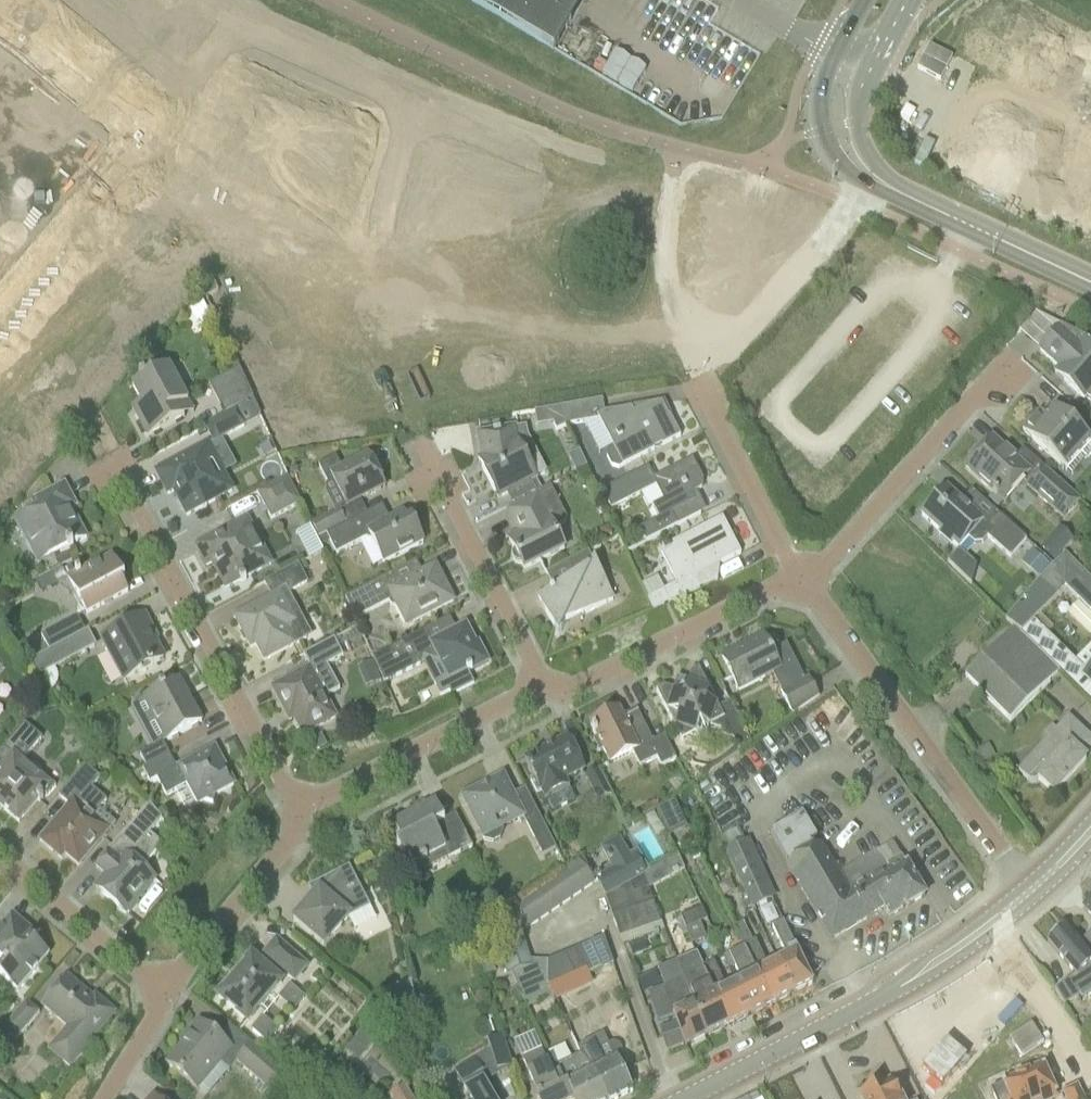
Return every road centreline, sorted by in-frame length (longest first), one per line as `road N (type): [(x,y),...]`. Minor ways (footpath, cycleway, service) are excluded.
road 1 (residential): [(414,103),(660,220),(659,277),(670,322),(698,379)]
road 2 (unclassified): [(307,821),(109,457)]
road 3 (residential): [(1032,895),(802,575)]
road 4 (tertiary): [(687,1098),(906,984),(995,924)]
road 5 (residential): [(404,411),(382,297),(389,207),(414,103)]
road 6 (residential): [(802,575),(832,557),(1012,353)]
road 7 (unclassified): [(541,684),(566,691),(802,575)]
road 8 (unclassified): [(307,821),(330,795),(541,684)]
road 9 (unclassified): [(541,684),(422,445)]
road 10 (residential): [(185,84),(225,40),(258,34),(414,103)]
road 11 (tertiary): [(1090,283),(865,171)]
road 12 (unclassified): [(163,990),(307,821)]
road 13 (unclassified): [(163,990),(0,854)]
road 14 (tertiary): [(861,0),(820,75),(815,103),(829,153),(865,171)]
road 15 (residential): [(0,302),(128,152)]
road 16 (residential): [(783,553),(698,379)]
road 17 (tertiary): [(865,171),(854,121),(911,0)]
road 18 (residential): [(1090,1078),(1062,1019),(995,924)]
road 19 (residential): [(0,41),(128,152)]
road 20 (residential): [(185,84),(88,0)]
road 21 (unclassified): [(105,1098),(163,990)]

